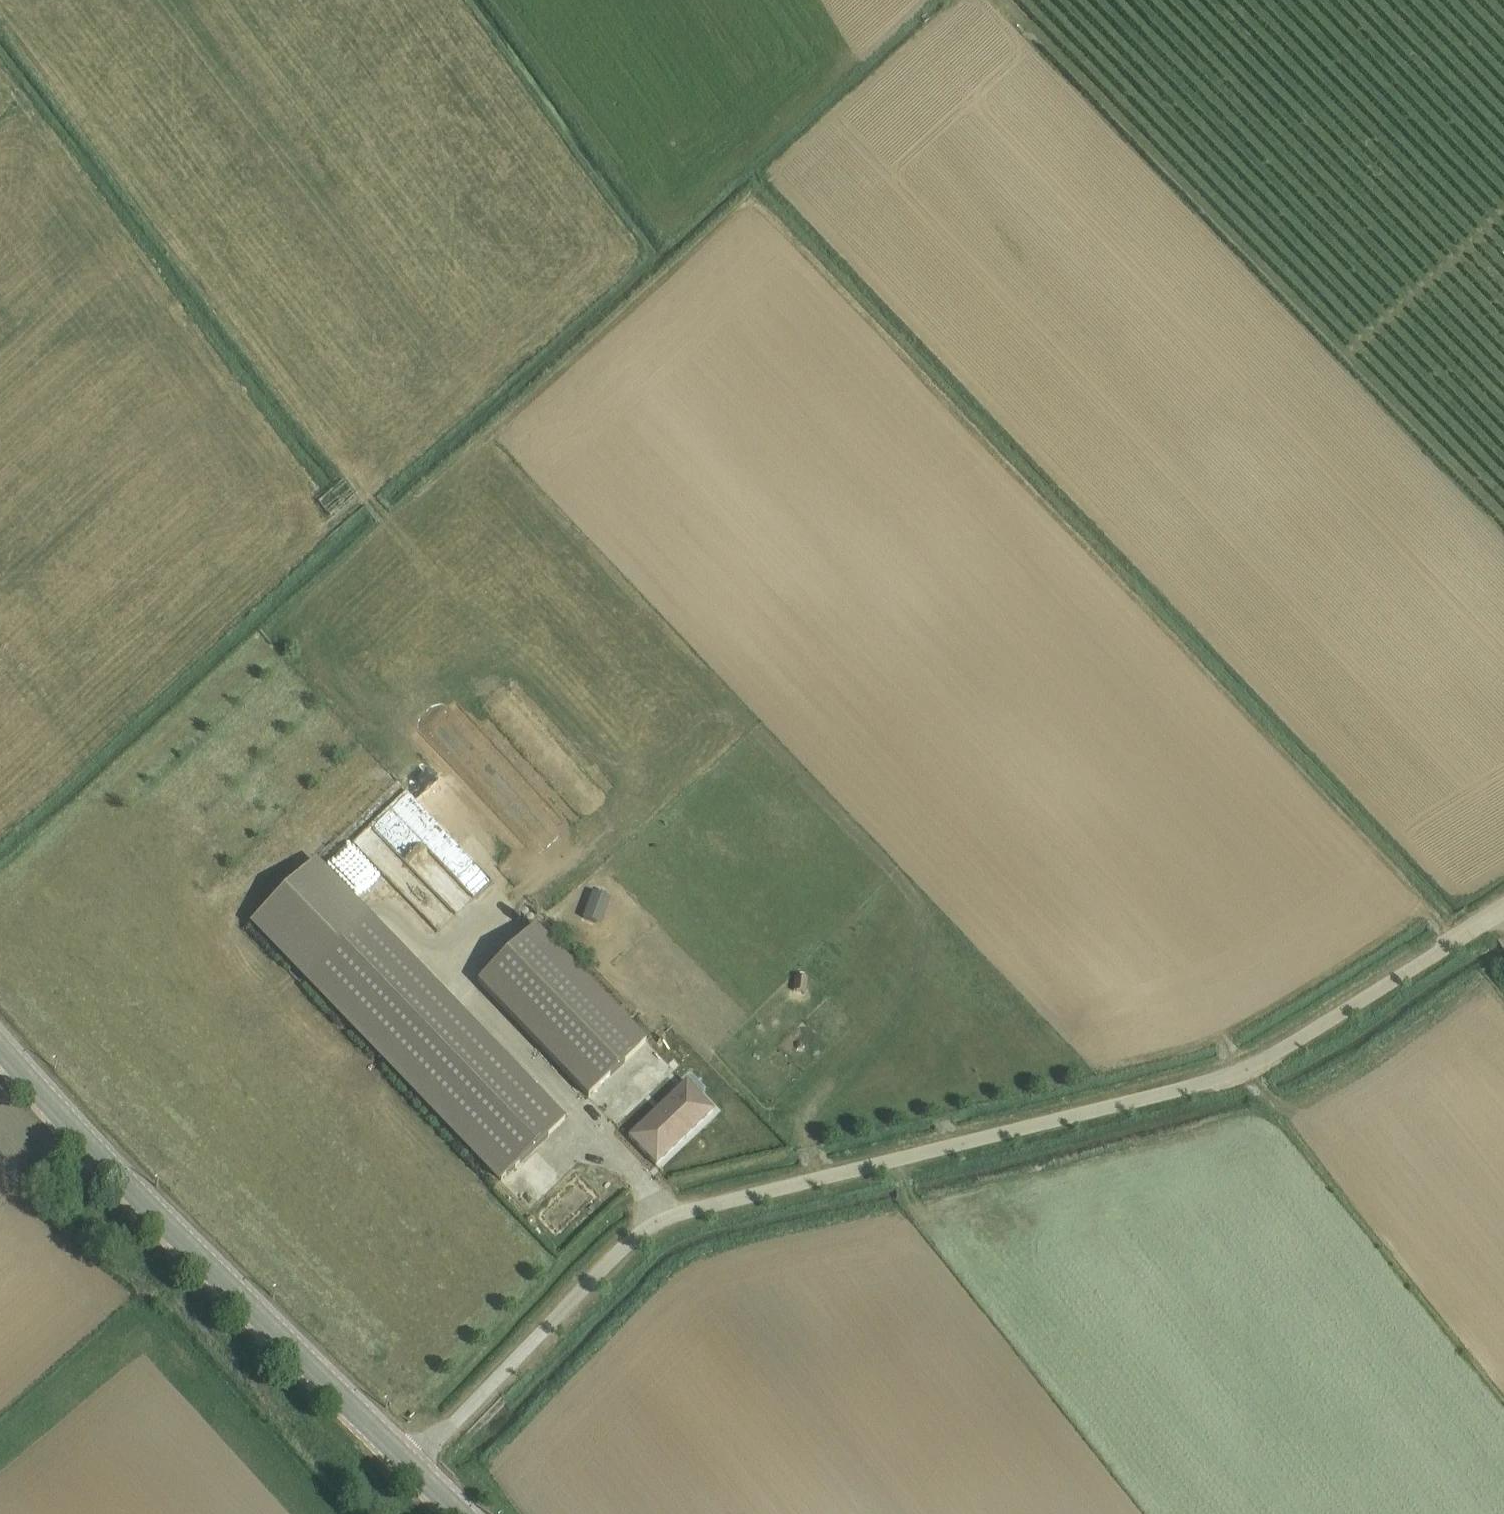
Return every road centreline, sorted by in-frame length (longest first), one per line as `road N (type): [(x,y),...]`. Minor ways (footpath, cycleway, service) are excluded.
road 1 (unclassified): [(403,1464),(618,1257),(683,1224),(1228,1083),(1293,1055),(1503,922)]
road 2 (tertiary): [(403,1464),(0,1050)]

